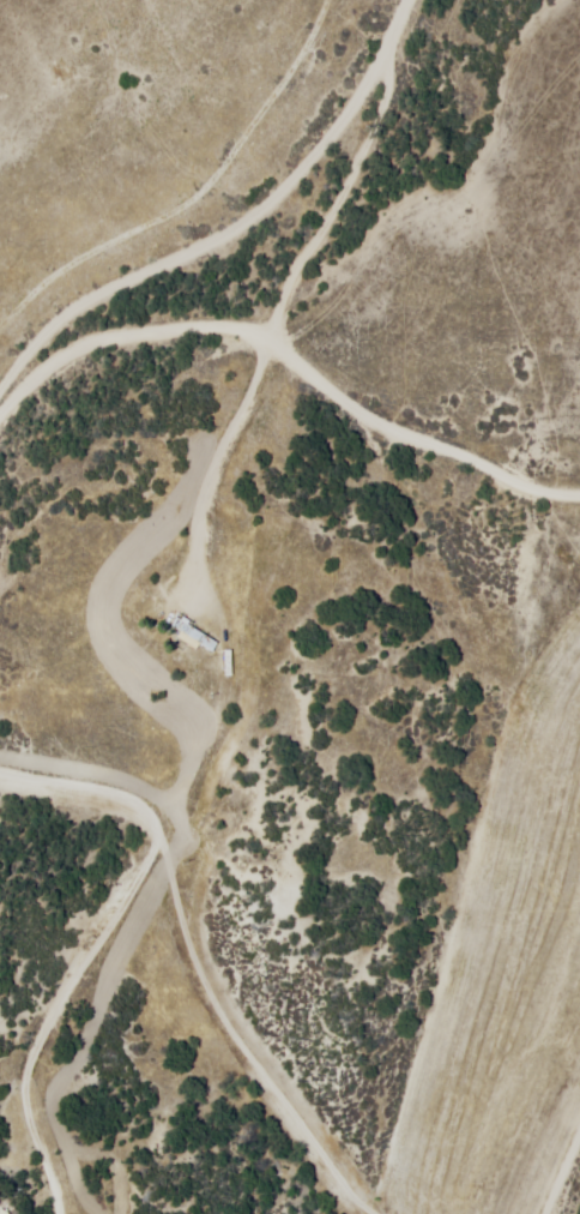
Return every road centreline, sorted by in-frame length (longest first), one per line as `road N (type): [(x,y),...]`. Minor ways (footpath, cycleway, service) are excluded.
road 1 (track): [(0,771),(127,794),(157,823),(145,867),(81,961),(30,1063),(26,1111),(57,1213)]
road 2 (track): [(381,50),(387,112),(268,337),(169,596)]
road 3 (track): [(406,0),(330,139),(246,221),(0,363)]
road 4 (track): [(268,337),(334,414),(538,494),(579,495)]
road 5 (track): [(268,337),(146,329),(0,388)]

